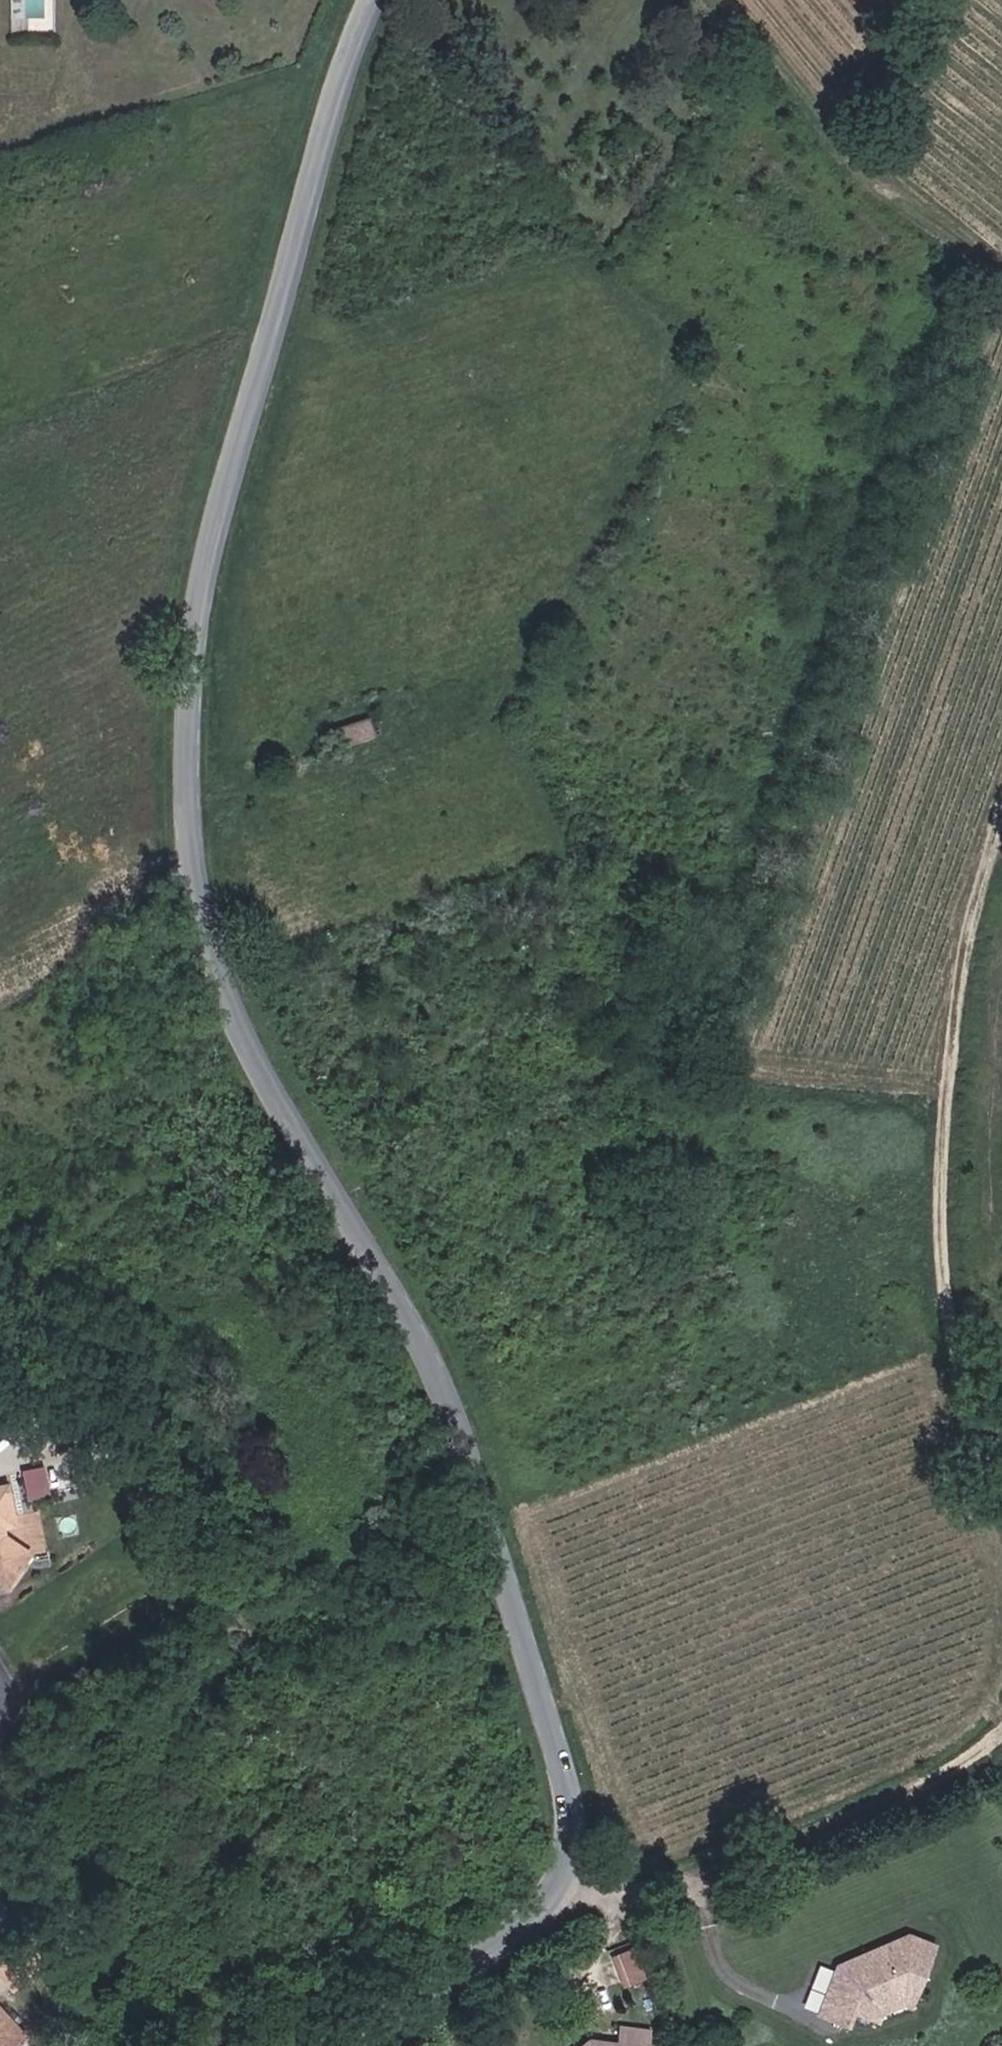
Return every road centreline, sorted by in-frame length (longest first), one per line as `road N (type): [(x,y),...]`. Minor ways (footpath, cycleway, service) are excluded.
road 1 (tertiary): [(332,2045),(544,1910),(570,1874),(577,1820),(477,1444),(231,988),(192,832),(200,676),(238,465),(381,0)]

